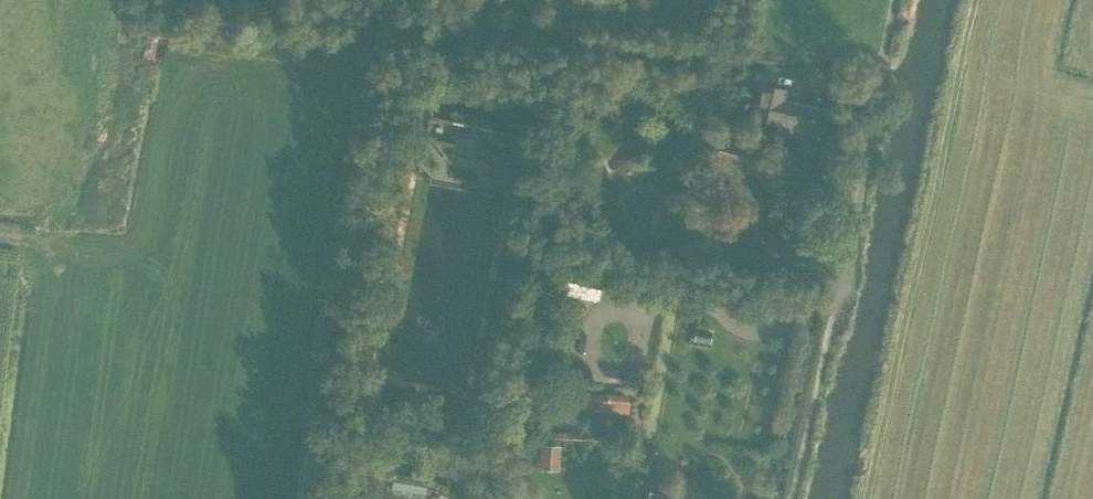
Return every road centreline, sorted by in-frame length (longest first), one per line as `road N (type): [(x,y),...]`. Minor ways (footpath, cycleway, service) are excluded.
road 1 (track): [(979,0),(867,498)]
road 2 (track): [(881,0),(834,297)]

